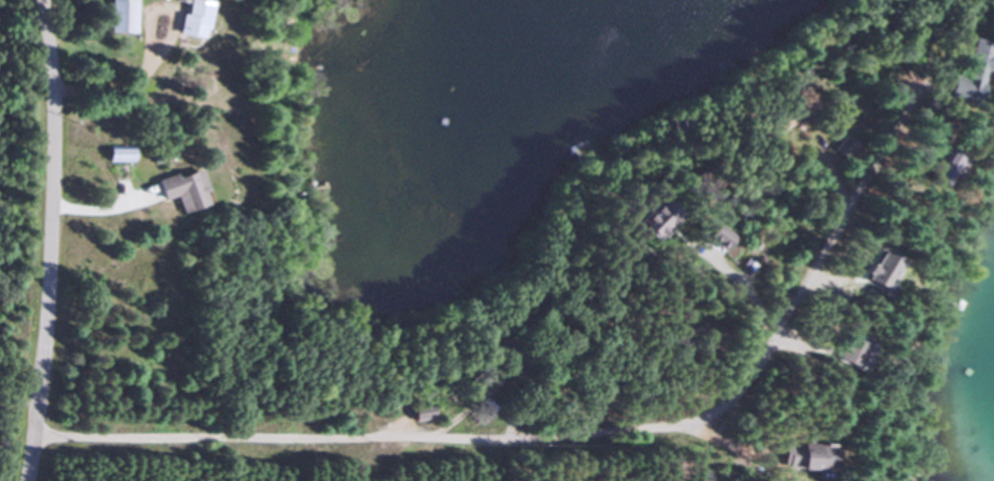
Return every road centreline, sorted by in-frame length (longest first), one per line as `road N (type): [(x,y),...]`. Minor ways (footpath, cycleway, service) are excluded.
road 1 (residential): [(31,436),(569,436),(692,421),(730,396),(904,78)]
road 2 (residential): [(25,480),(50,180),(39,0)]

